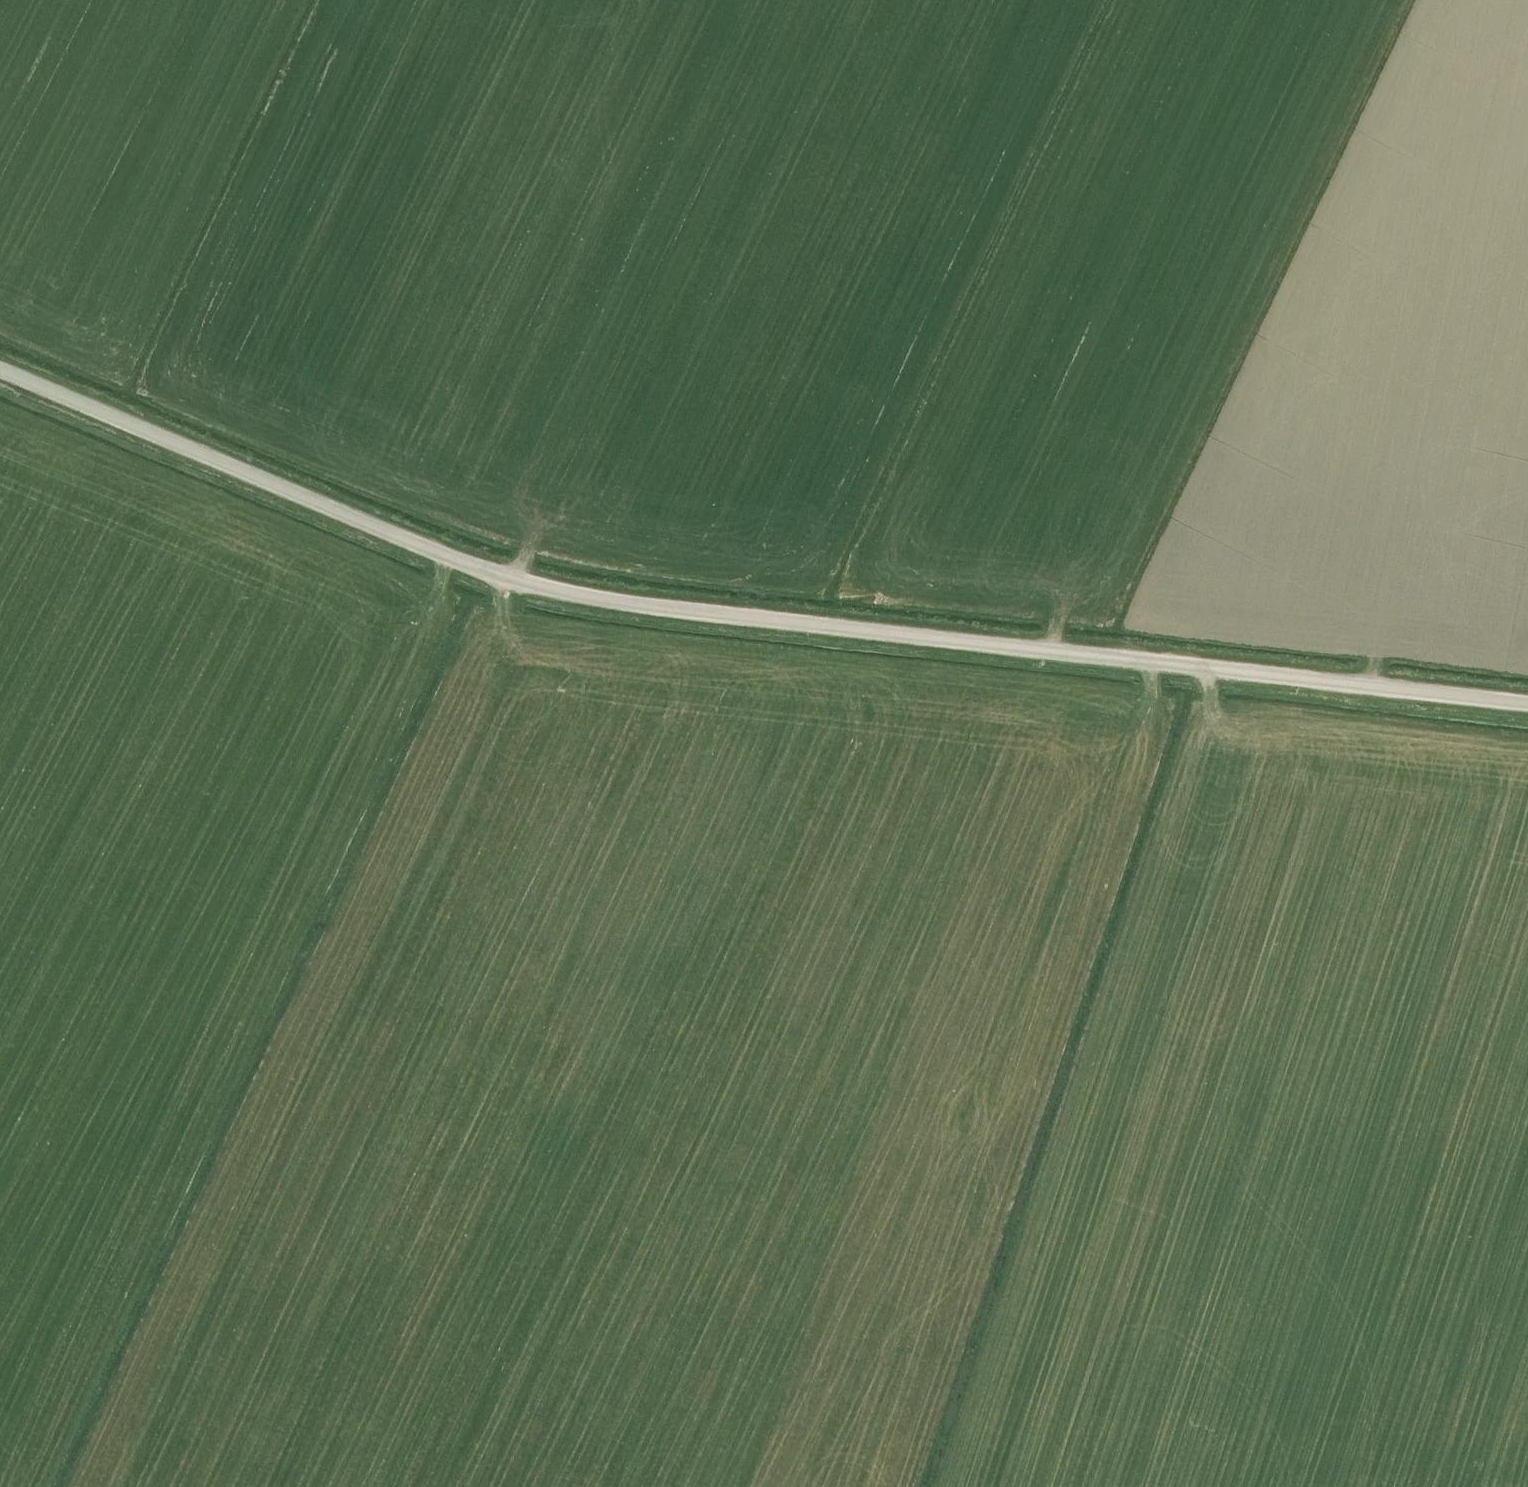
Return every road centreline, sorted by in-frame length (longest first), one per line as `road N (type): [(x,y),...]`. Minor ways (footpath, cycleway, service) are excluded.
road 1 (unclassified): [(1527,703),(549,591),(430,552),(0,366)]

